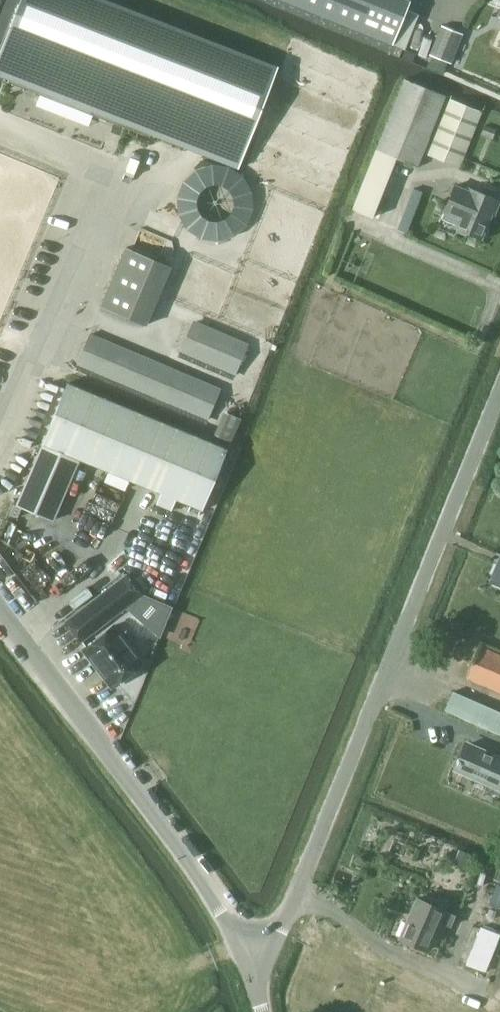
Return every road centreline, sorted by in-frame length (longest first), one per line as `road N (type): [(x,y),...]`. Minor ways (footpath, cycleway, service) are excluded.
road 1 (unclassified): [(249,954),(275,931),(499,387)]
road 2 (unclassified): [(249,954),(0,615)]

